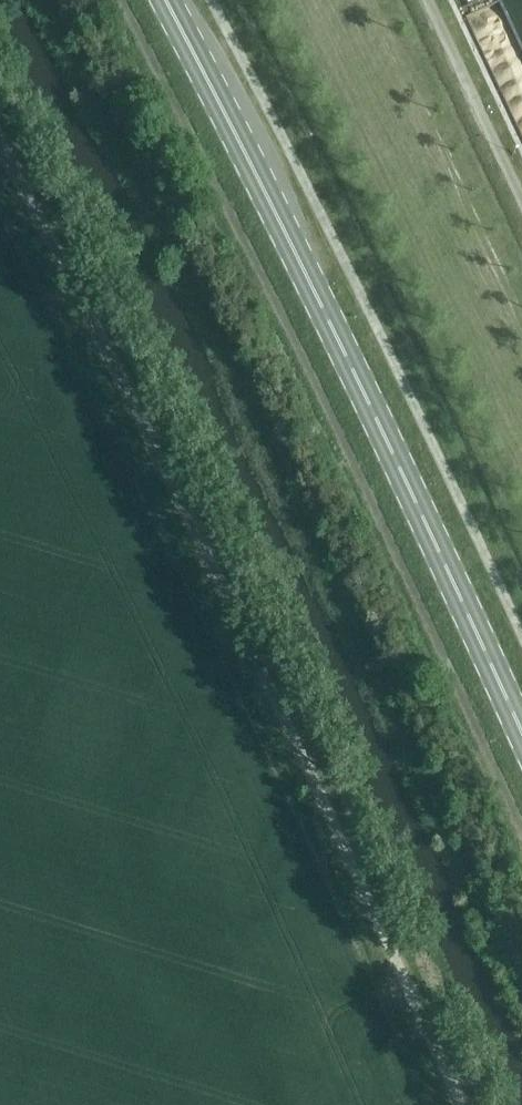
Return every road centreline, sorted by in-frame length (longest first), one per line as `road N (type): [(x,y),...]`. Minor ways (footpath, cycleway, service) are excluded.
road 1 (unclassified): [(460,1104),(221,591),(0,147)]
road 2 (primary): [(521,744),(380,402),(161,0)]

